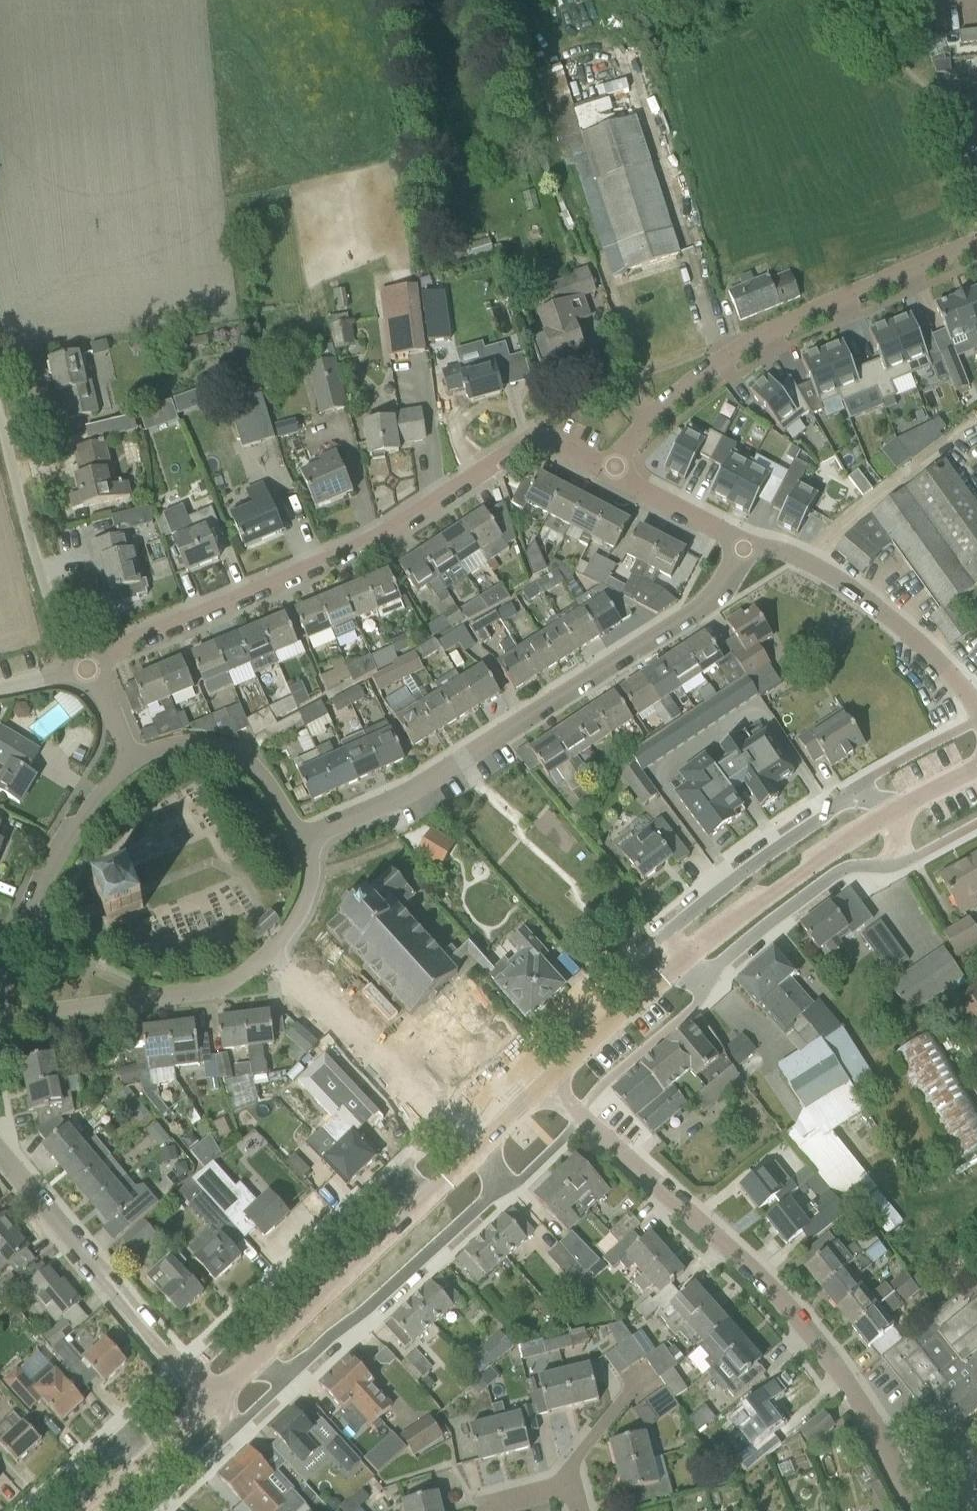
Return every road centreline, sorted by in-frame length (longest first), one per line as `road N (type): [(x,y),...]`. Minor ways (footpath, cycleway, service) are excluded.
road 1 (residential): [(83,664),(375,538),(535,438),(614,469)]
road 2 (residential): [(919,1510),(843,1380),(791,1314),(547,1084)]
road 3 (residential): [(306,841),(437,776),(690,616),(734,565),(745,537)]
road 4 (residential): [(614,469),(662,407),(733,358),(821,310),(976,247)]
road 5 (residential): [(256,1360),(289,1375),(498,1189),(481,1146)]
road 6 (residential): [(428,1197),(398,1176),(188,1370)]
road 7 (residential): [(684,959),(710,979),(837,873),(895,864),(896,810)]
road 8 (residential): [(896,810),(852,797),(800,830),(667,931),(684,959)]
road 9 (residential): [(188,1370),(139,1321),(0,1146)]
road 10 (residential): [(976,705),(841,582),(745,537)]
road 11 (residential): [(0,1022),(136,1009),(219,989),(273,952)]
road 12 (residential): [(0,1000),(59,858),(101,788),(134,759)]
road 13 (unclassified): [(0,412),(58,612),(83,664)]
road 14 (tertiary): [(684,959),(798,870),(896,810)]
road 15 (residential): [(451,1128),(273,952)]
road 16 (tertiary): [(256,1360),(428,1197)]
road 17 (residential): [(306,841),(242,757),(191,744),(134,759)]
road 18 (tertiary): [(547,1084),(684,959)]
road 19 (residential): [(145,1510),(231,1430),(215,1398)]
road 20 (residential): [(745,537),(614,469)]
road 21 (residential): [(154,1457),(115,1443),(43,1510)]
road 22 (residential): [(273,952),(307,906),(313,881),(306,841)]

